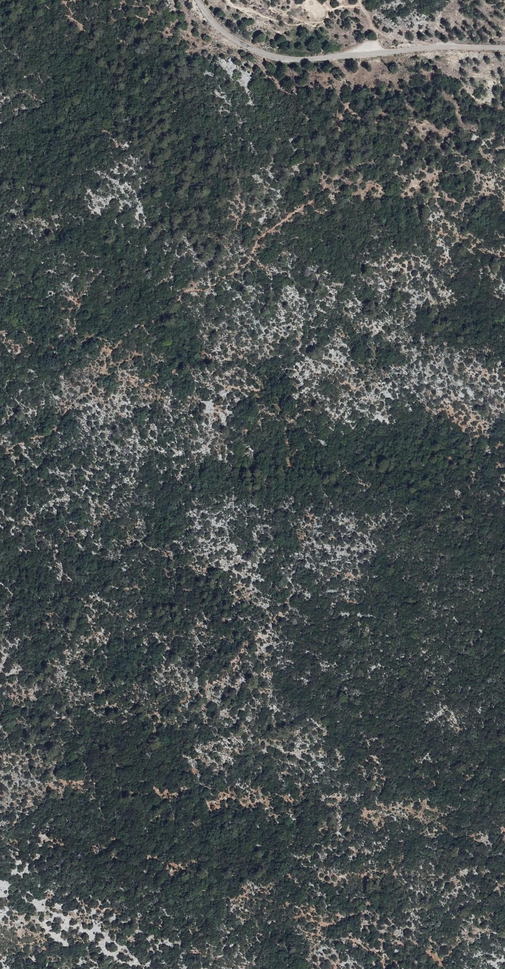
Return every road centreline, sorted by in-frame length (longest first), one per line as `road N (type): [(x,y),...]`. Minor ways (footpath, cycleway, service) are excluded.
road 1 (unclassified): [(198,0),(238,43),(281,57),(504,48)]

